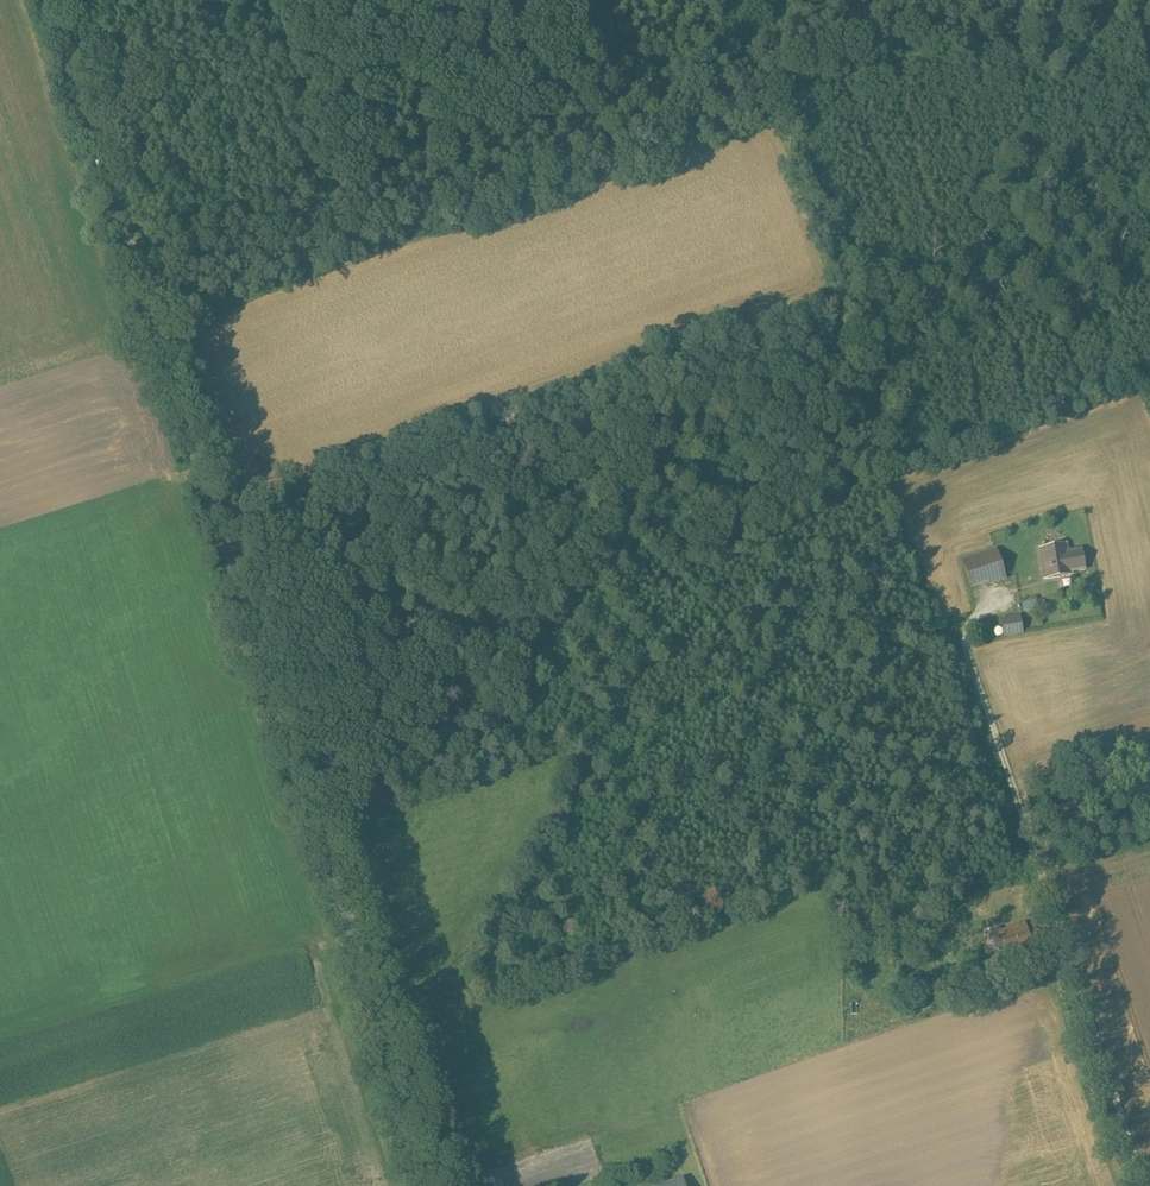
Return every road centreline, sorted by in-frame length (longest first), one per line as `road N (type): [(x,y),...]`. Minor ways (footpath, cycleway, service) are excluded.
road 1 (unclassified): [(433,1185),(47,0)]

